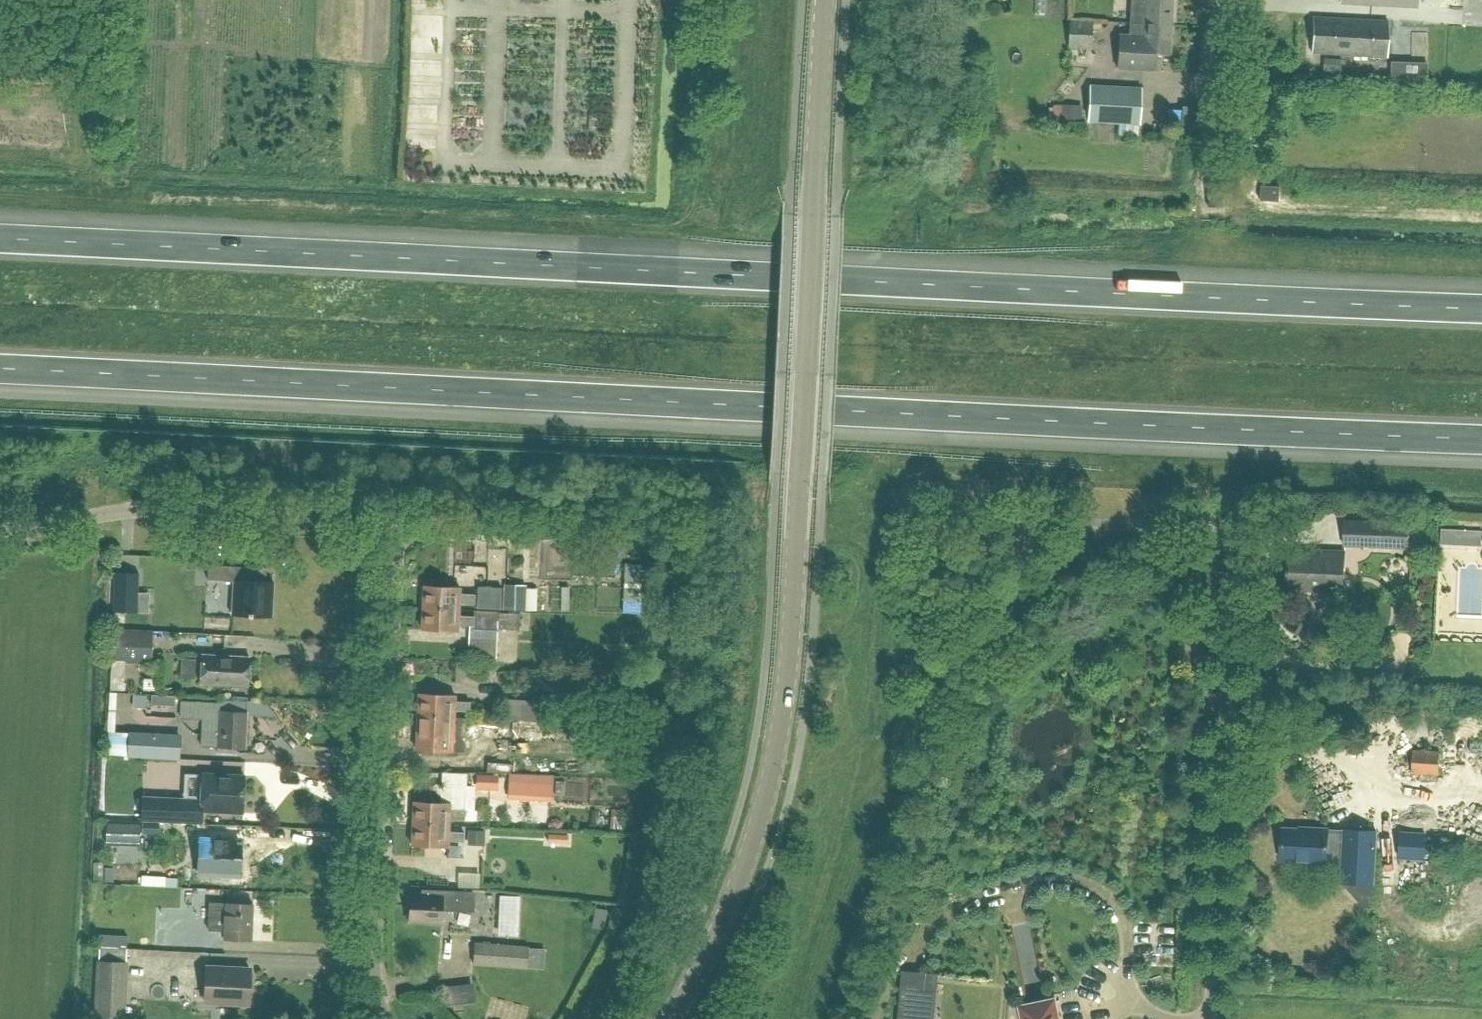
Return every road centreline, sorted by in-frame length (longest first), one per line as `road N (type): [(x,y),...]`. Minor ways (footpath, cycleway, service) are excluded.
road 1 (motorway): [(0,369),(1481,436)]
road 2 (motorway): [(1481,305),(0,238)]
road 3 (tertiary): [(671,1018),(735,893),(783,710),(825,0)]
road 4 (unclassified): [(1212,1018),(1231,542),(1213,528),(1018,521)]
road 5 (unclassified): [(383,1018),(373,980),(373,925),(393,521)]
road 6 (unclassified): [(393,521),(156,508),(0,529)]
road 7 (unclassified): [(1212,201),(1222,0)]

